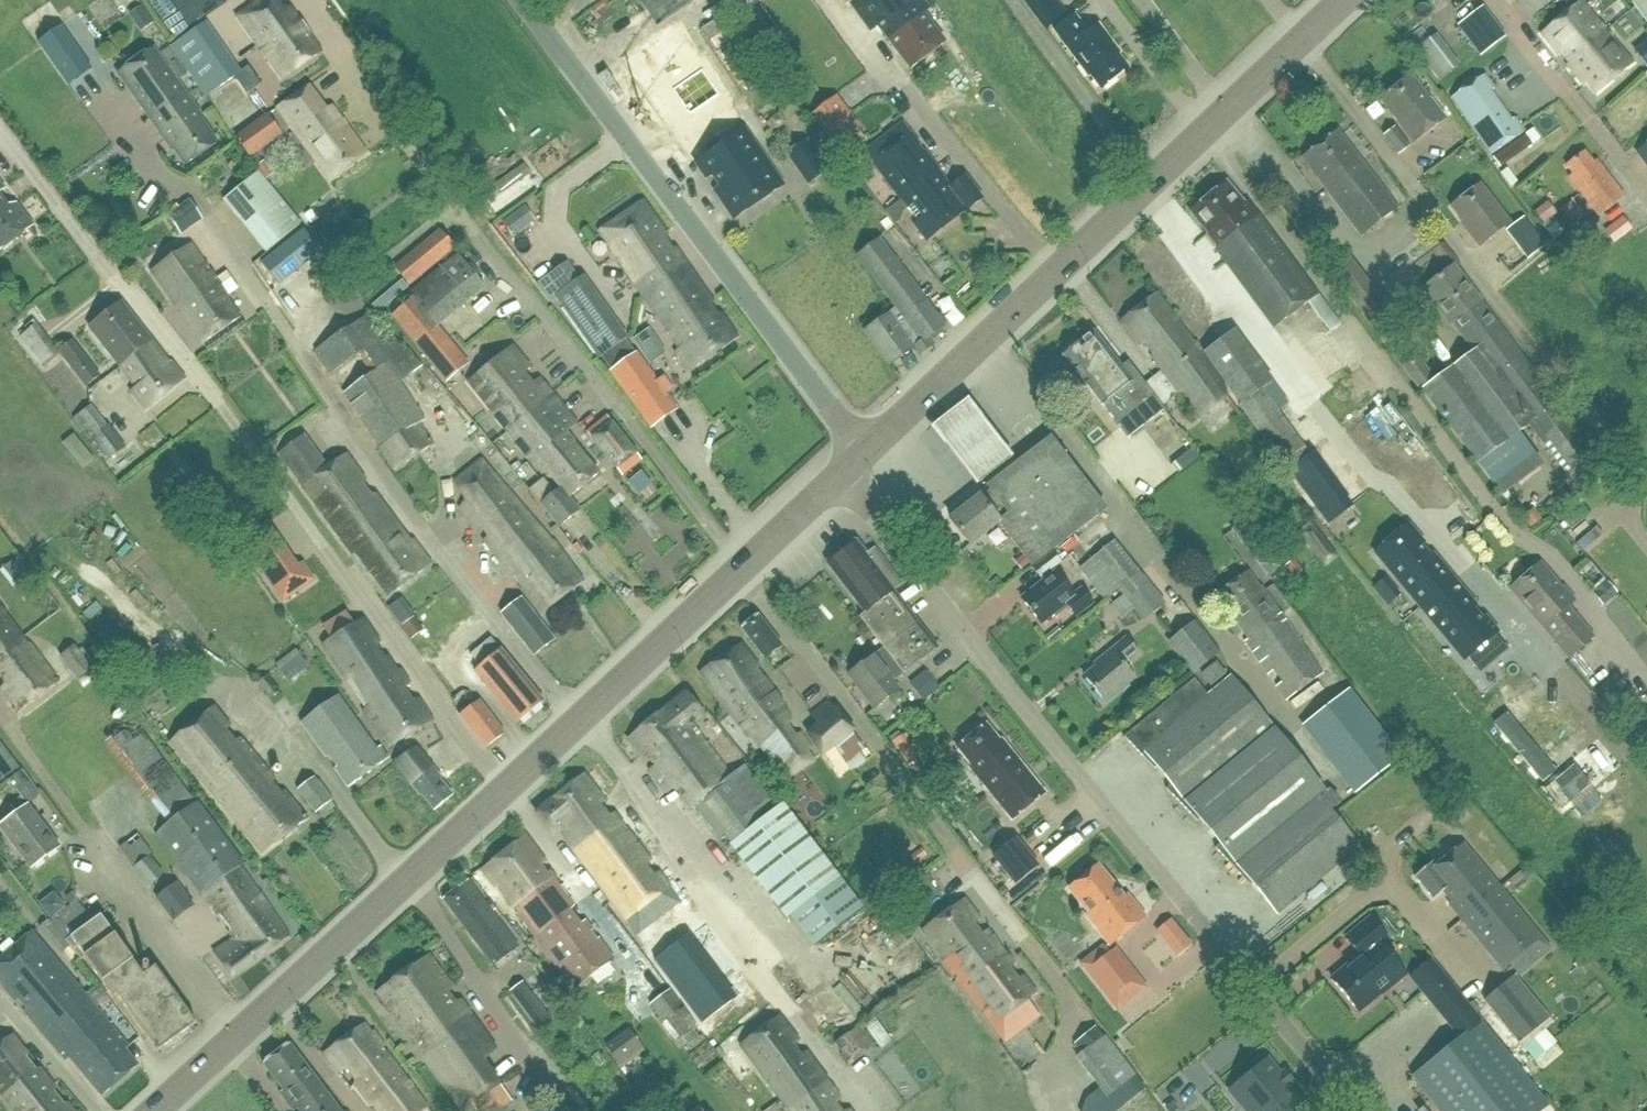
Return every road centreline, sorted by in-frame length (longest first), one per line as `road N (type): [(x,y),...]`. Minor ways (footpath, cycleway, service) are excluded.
road 1 (tertiary): [(153,1110),(843,474)]
road 2 (unclassified): [(1354,1110),(989,666),(843,474)]
road 3 (tertiary): [(866,452),(1334,0)]
road 4 (unclassified): [(866,452),(519,0)]

